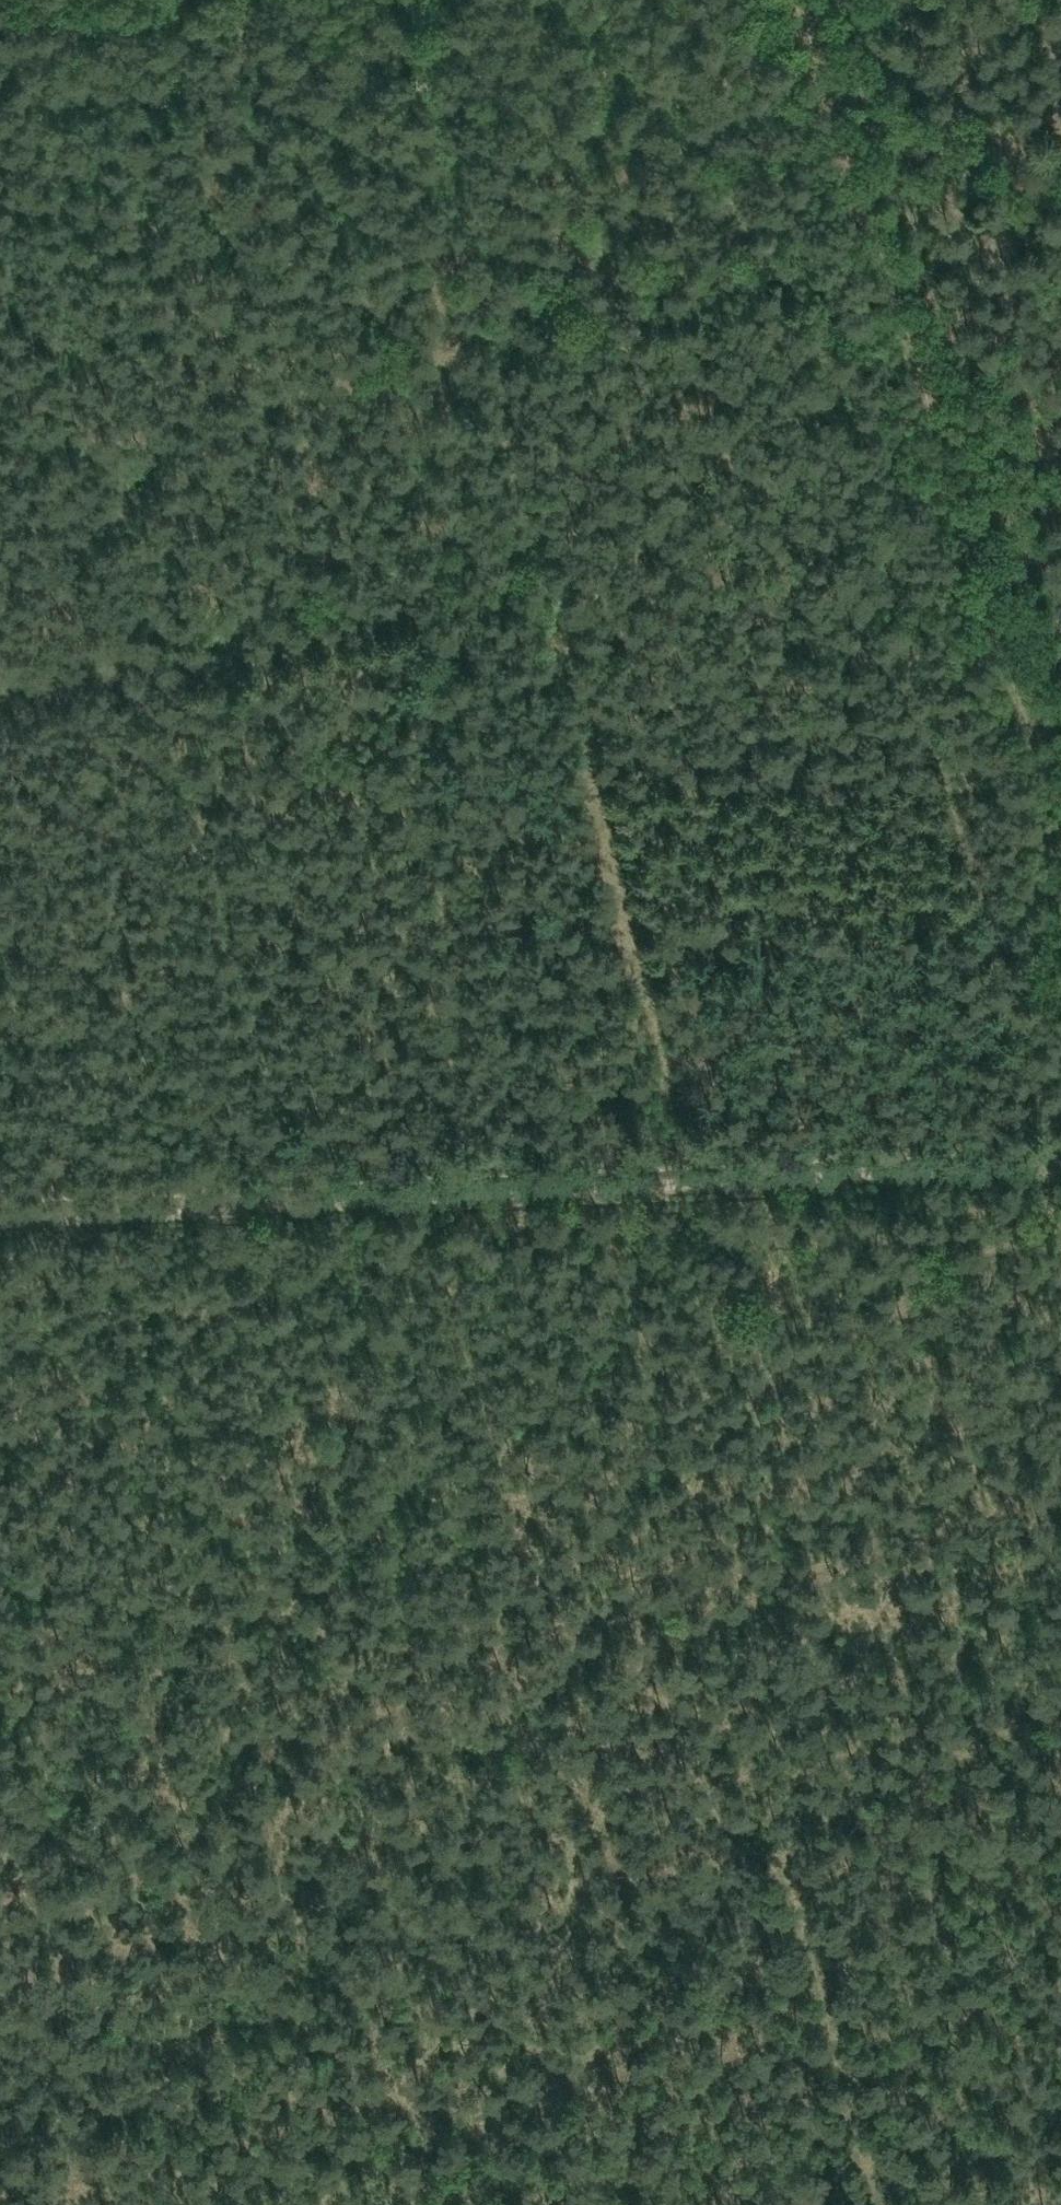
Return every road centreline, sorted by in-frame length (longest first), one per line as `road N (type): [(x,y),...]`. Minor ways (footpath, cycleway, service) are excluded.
road 1 (track): [(0,1219),(1060,1167)]
road 2 (track): [(1060,800),(795,0)]

